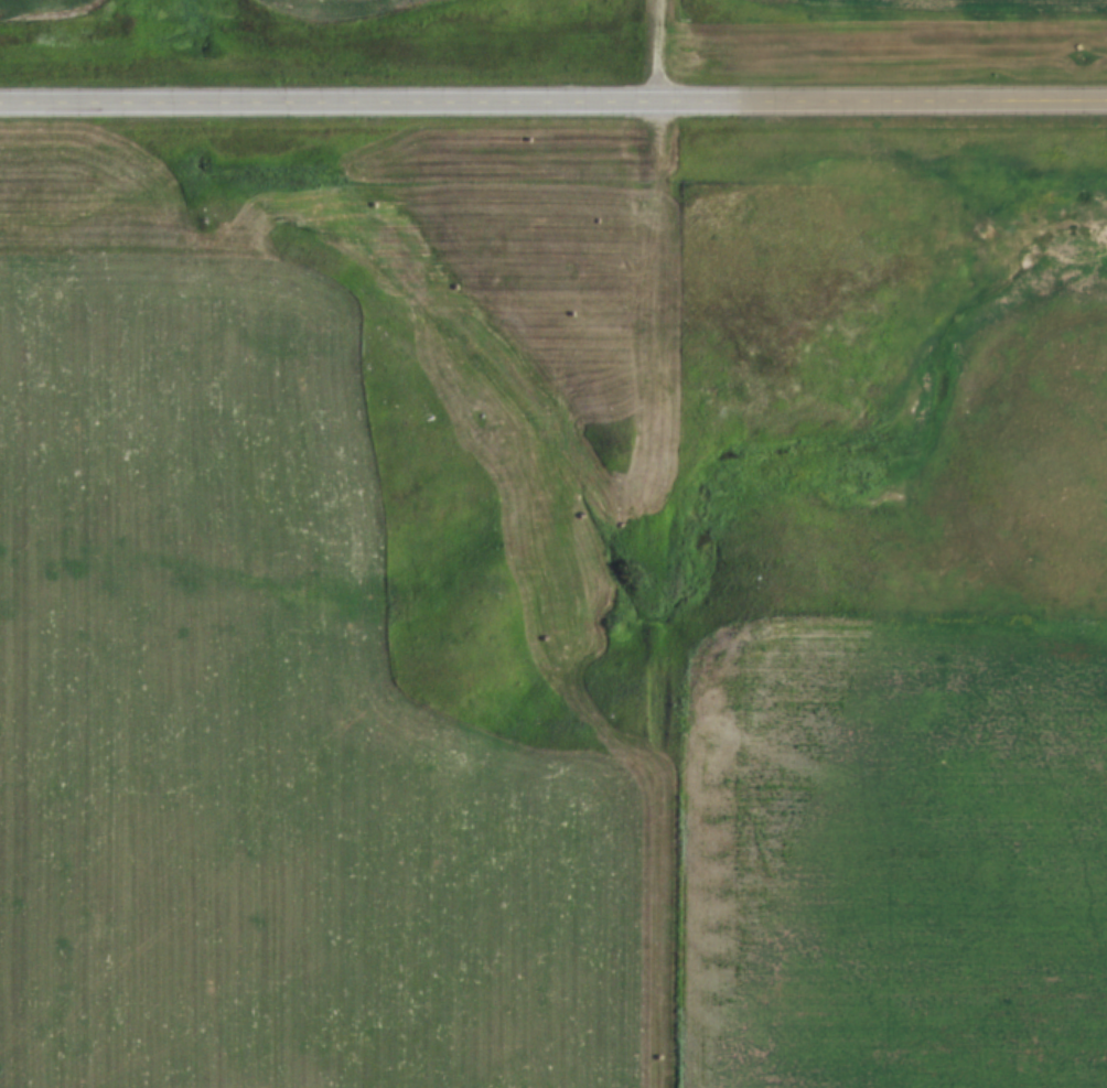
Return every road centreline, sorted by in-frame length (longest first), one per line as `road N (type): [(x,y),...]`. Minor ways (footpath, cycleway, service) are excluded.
road 1 (secondary): [(0,105),(1106,103)]

